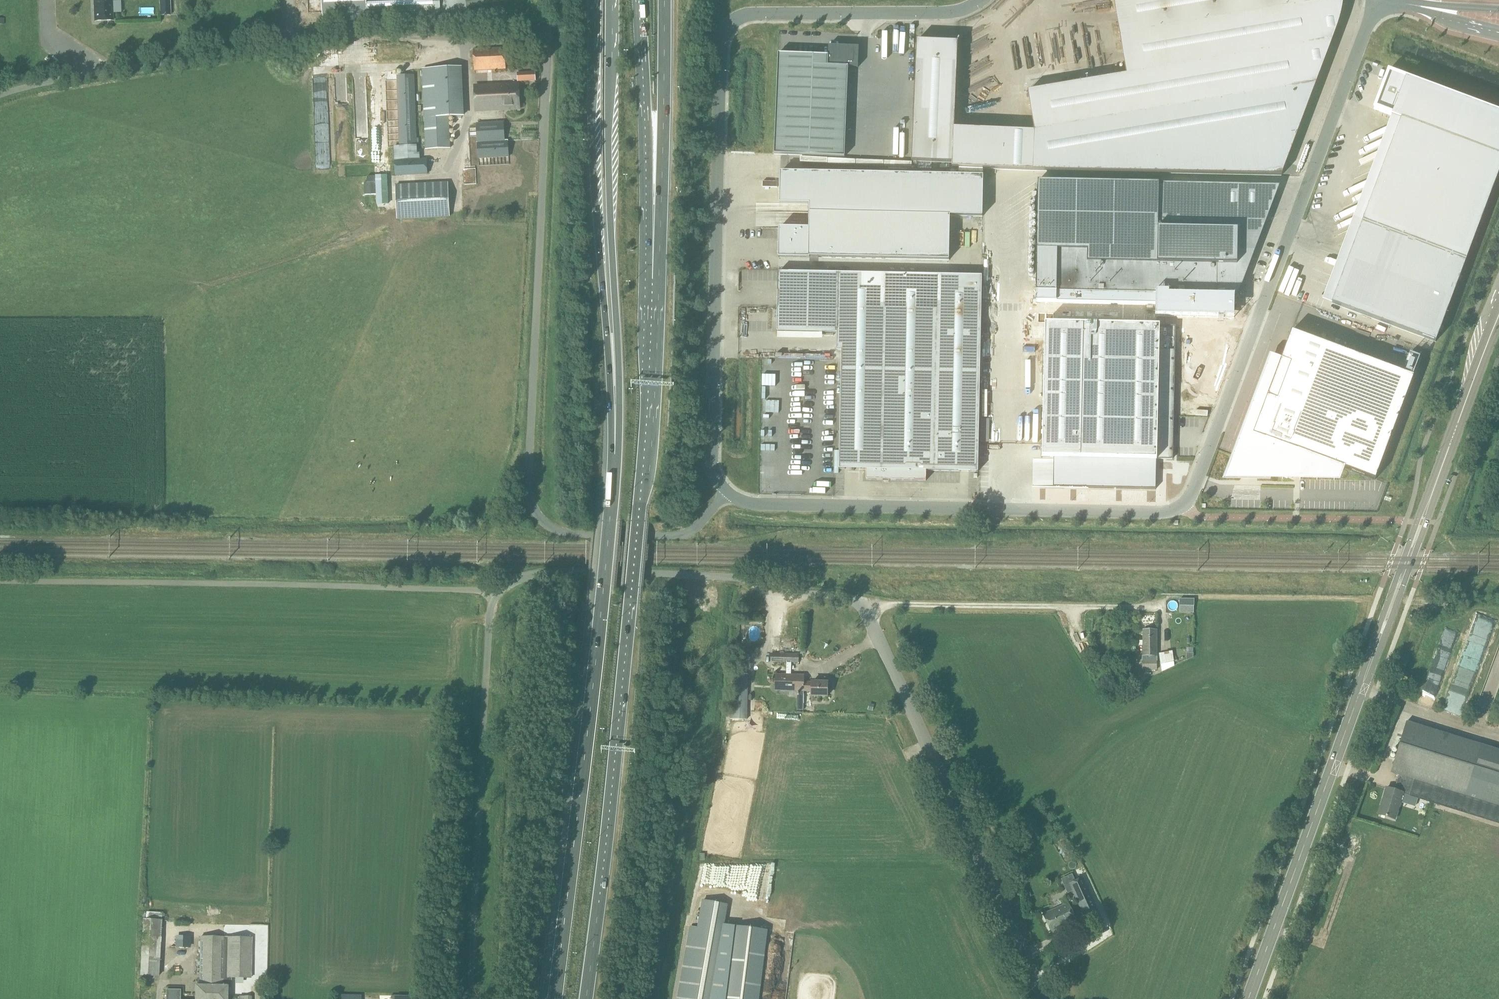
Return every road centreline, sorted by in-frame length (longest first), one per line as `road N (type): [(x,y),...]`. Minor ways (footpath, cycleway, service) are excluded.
road 1 (unclassified): [(0,94),(50,79),(368,30),(537,35),(550,57),(532,450),(537,504),(549,521),(580,536),(682,535),(727,492)]
road 2 (unclassified): [(727,492),(757,504),(1182,507),(1374,0)]
road 3 (unclassified): [(495,592),(526,576),(588,571),(737,578),(859,605),(1044,998)]
road 4 (unclassified): [(981,0),(950,13),(758,13),(730,23),(720,79),(713,469),(727,492)]
road 5 (trunk): [(586,998),(639,521),(652,279)]
road 6 (unclassified): [(495,592),(0,583)]
road 7 (motorway): [(594,0),(593,175),(615,455)]
road 8 (trunk): [(612,0),(615,455)]
road 9 (unclassified): [(470,998),(495,592)]
road 10 (tertiary): [(1249,998),(1382,632)]
road 11 (motorway): [(599,632),(554,998)]
road 12 (motorway): [(652,279),(662,225),(666,0)]
road 13 (trunk): [(652,279),(640,0)]
road 14 (tertiary): [(1429,498),(1498,319)]
road 15 (trunk): [(615,455),(599,632)]
road 16 (tertiary): [(1382,632),(1429,498)]
road 17 (tertiary): [(1429,498),(1382,632)]

